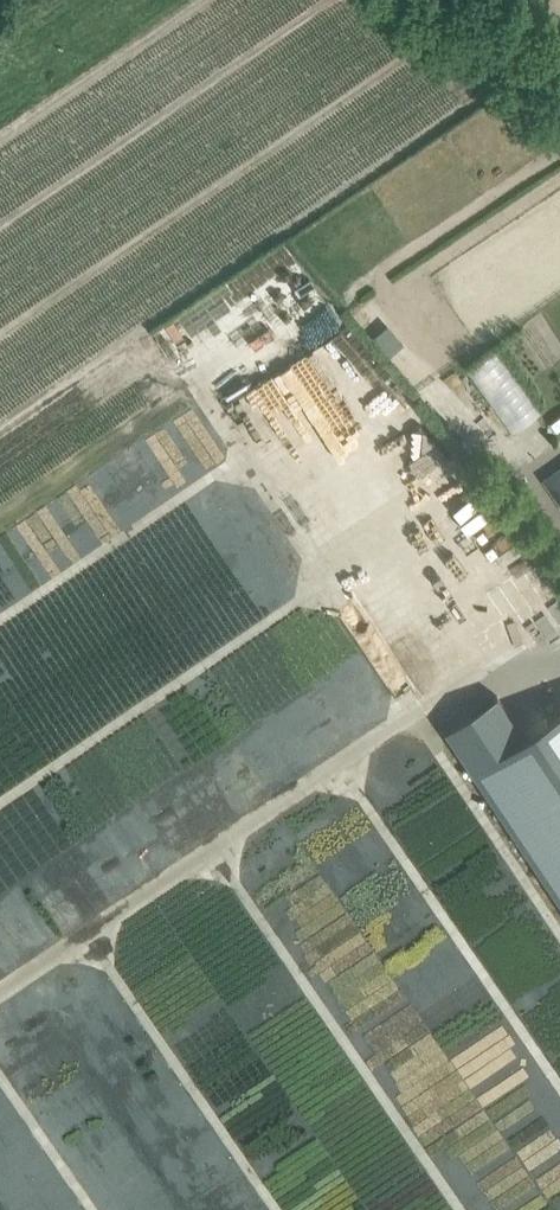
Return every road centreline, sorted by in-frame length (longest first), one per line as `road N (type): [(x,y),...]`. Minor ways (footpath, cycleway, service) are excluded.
road 1 (unclassified): [(559,86),(440,0)]

